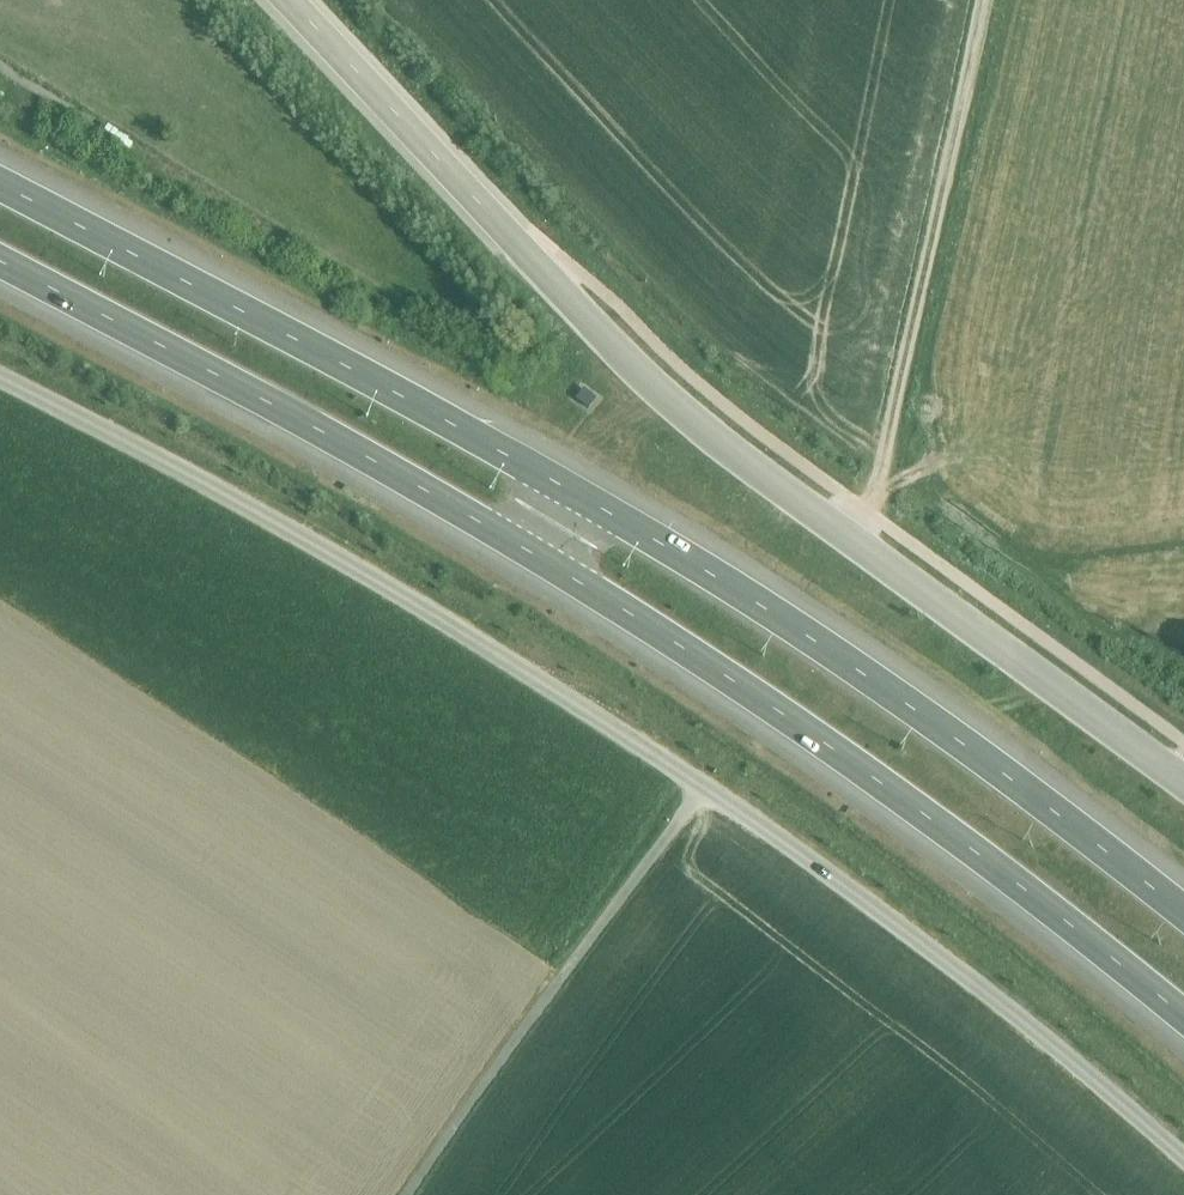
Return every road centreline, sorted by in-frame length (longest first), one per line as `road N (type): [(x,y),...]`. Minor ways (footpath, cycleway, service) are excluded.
road 1 (trunk): [(0,262),(538,551),(656,625),(927,809),(1183,1010)]
road 2 (trunk): [(1183,910),(958,737),(682,551),(0,181)]
road 3 (tertiary): [(289,0),(648,382),(732,455),(1183,781)]
road 4 (unclassified): [(0,376),(340,558),(704,786)]
road 5 (unclassified): [(704,786),(951,964),(1183,1157)]
road 6 (track): [(984,0),(878,486),(865,511)]
road 7 (unclassified): [(411,1194),(704,786)]

